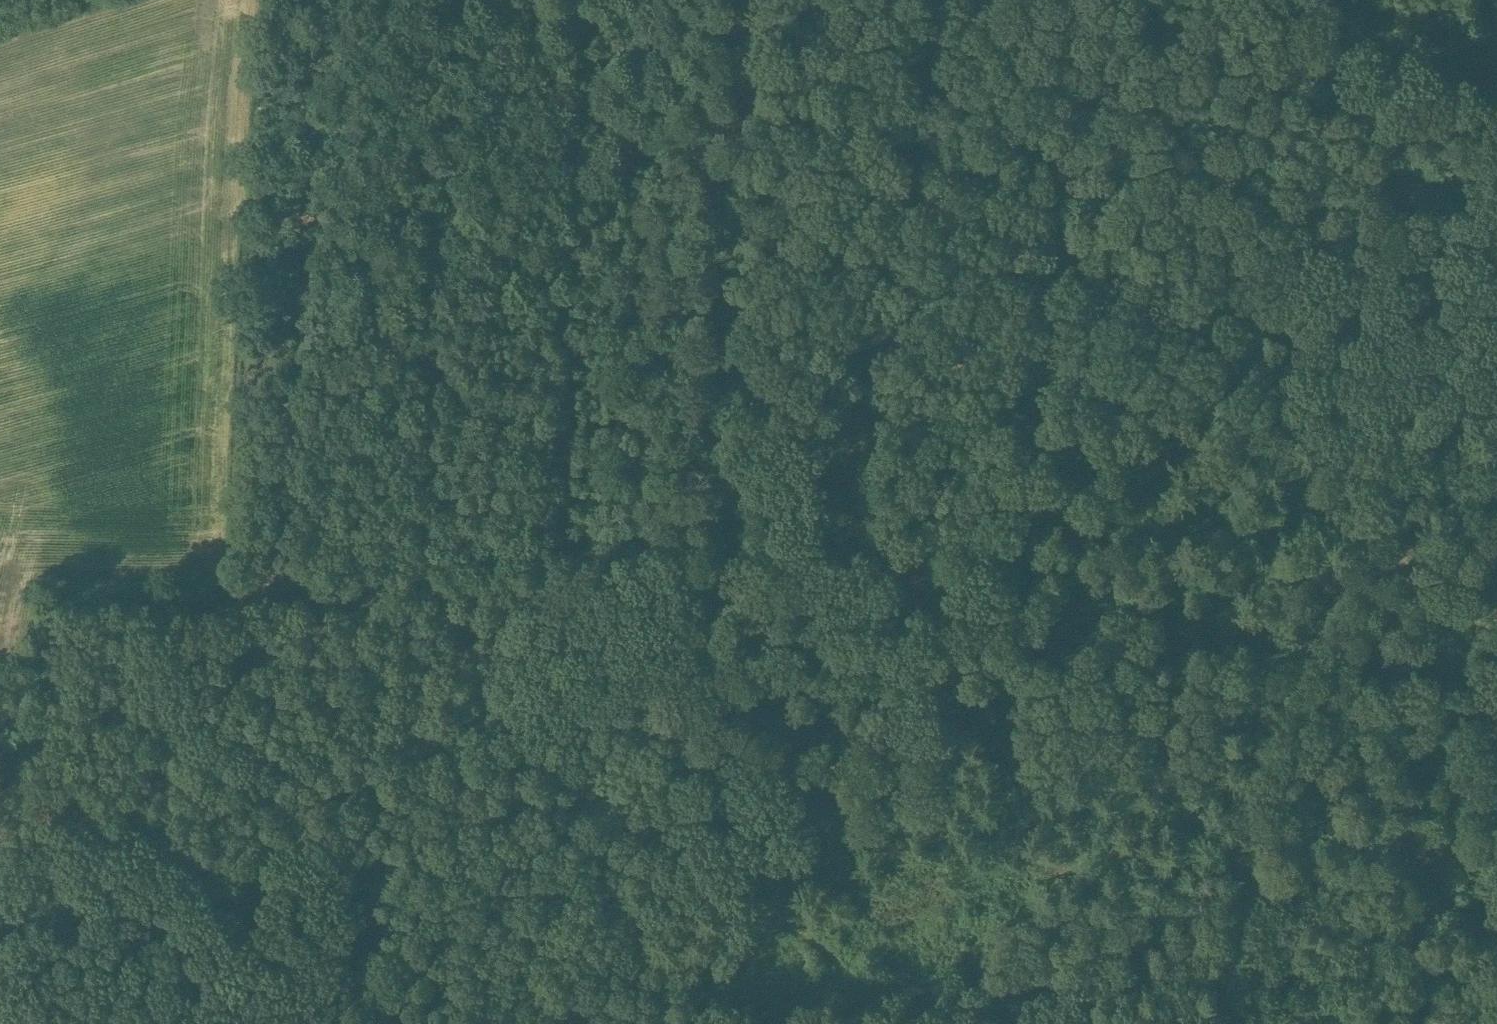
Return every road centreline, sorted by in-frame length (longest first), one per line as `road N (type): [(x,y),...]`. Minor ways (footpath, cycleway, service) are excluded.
road 1 (track): [(1220,1023),(1339,0)]
road 2 (track): [(1496,463),(1280,503)]

